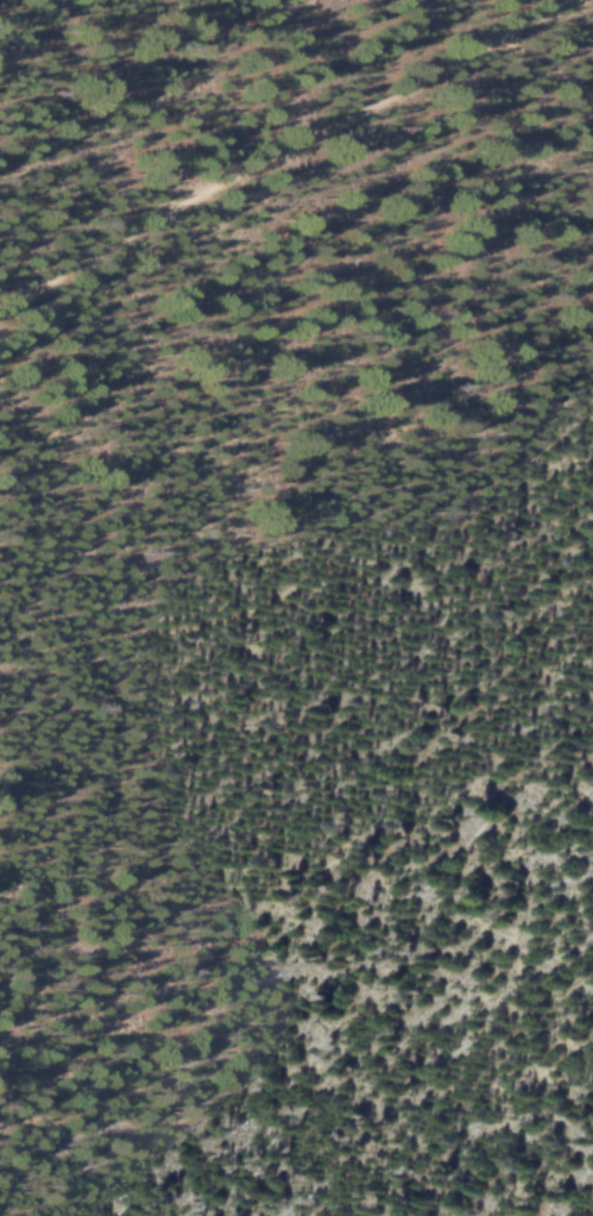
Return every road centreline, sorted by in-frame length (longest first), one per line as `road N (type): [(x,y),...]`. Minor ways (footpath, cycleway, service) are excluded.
road 1 (track): [(592,378),(311,576),(242,613),(0,652)]
road 2 (track): [(0,310),(165,214),(580,0)]

